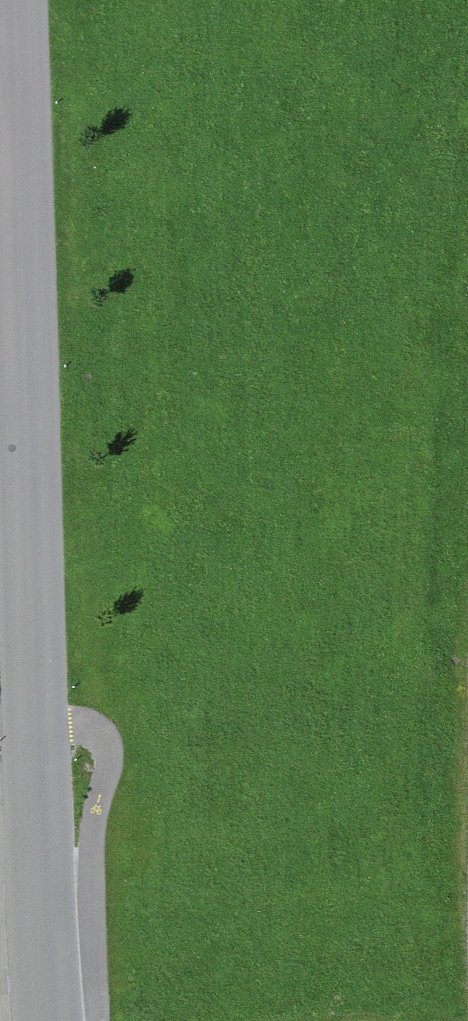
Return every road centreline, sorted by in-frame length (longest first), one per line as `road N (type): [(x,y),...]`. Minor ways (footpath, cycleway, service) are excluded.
road 1 (tertiary): [(17,0),(47,1020)]

